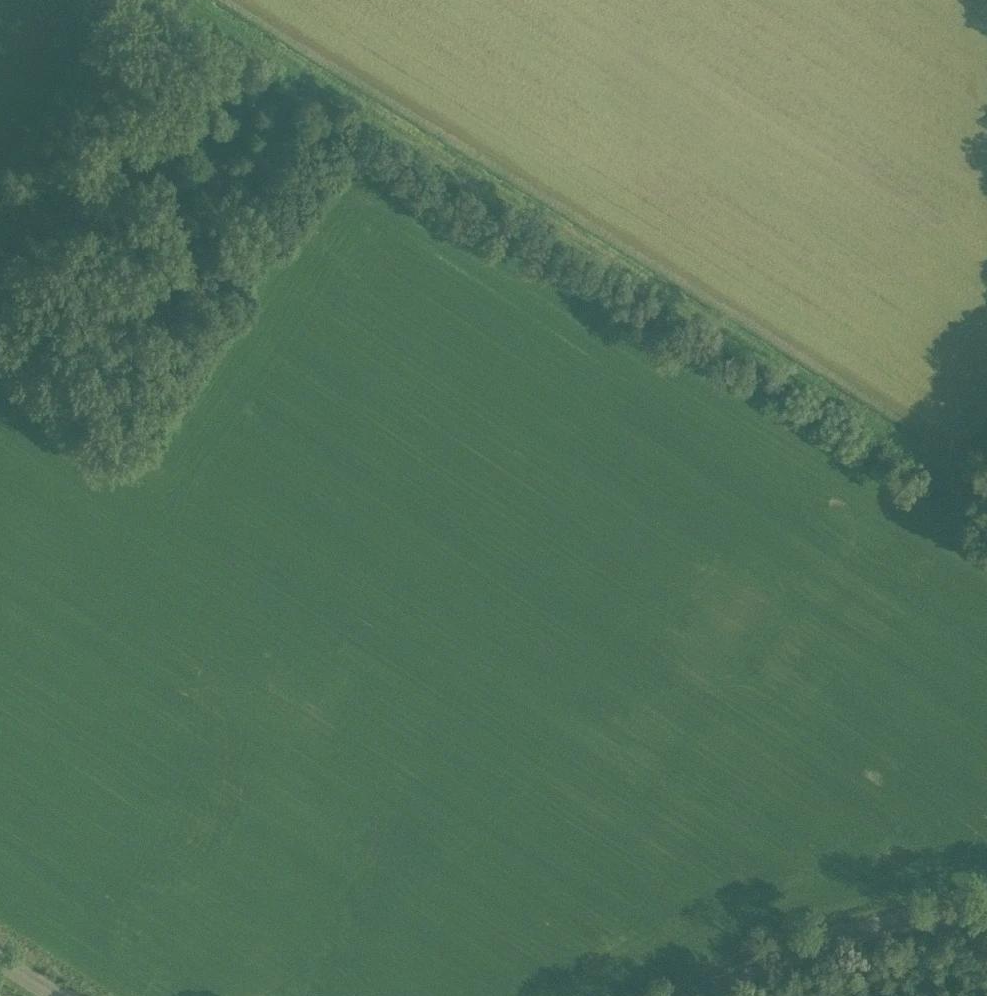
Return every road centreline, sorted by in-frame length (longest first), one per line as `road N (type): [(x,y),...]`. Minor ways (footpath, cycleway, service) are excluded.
road 1 (unclassified): [(686,995),(817,935),(895,915),(986,908)]

